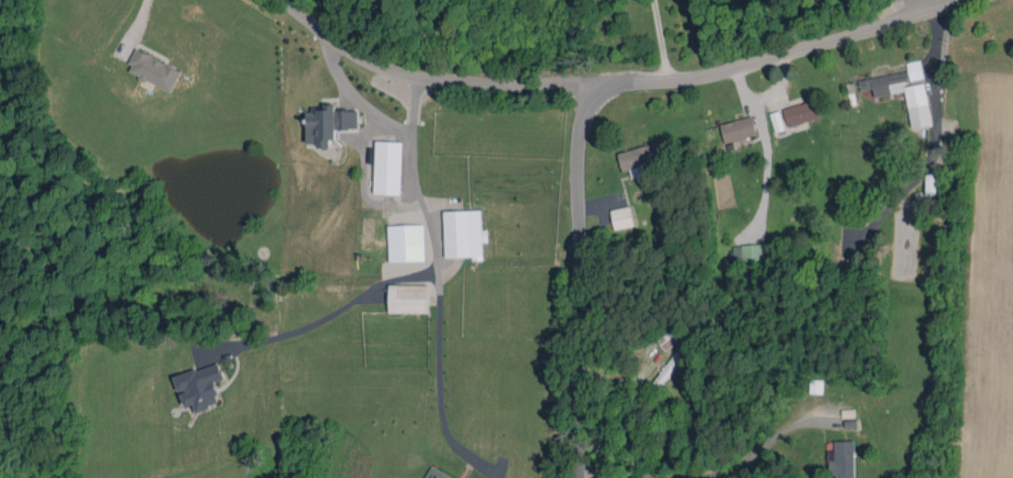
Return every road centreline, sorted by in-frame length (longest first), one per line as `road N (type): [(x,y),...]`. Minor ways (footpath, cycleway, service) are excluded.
road 1 (tertiary): [(977,0),(695,79),(584,88)]
road 2 (tertiary): [(584,88),(574,144),(574,477)]
road 3 (residential): [(294,0),(358,55),(432,74),(584,88)]

